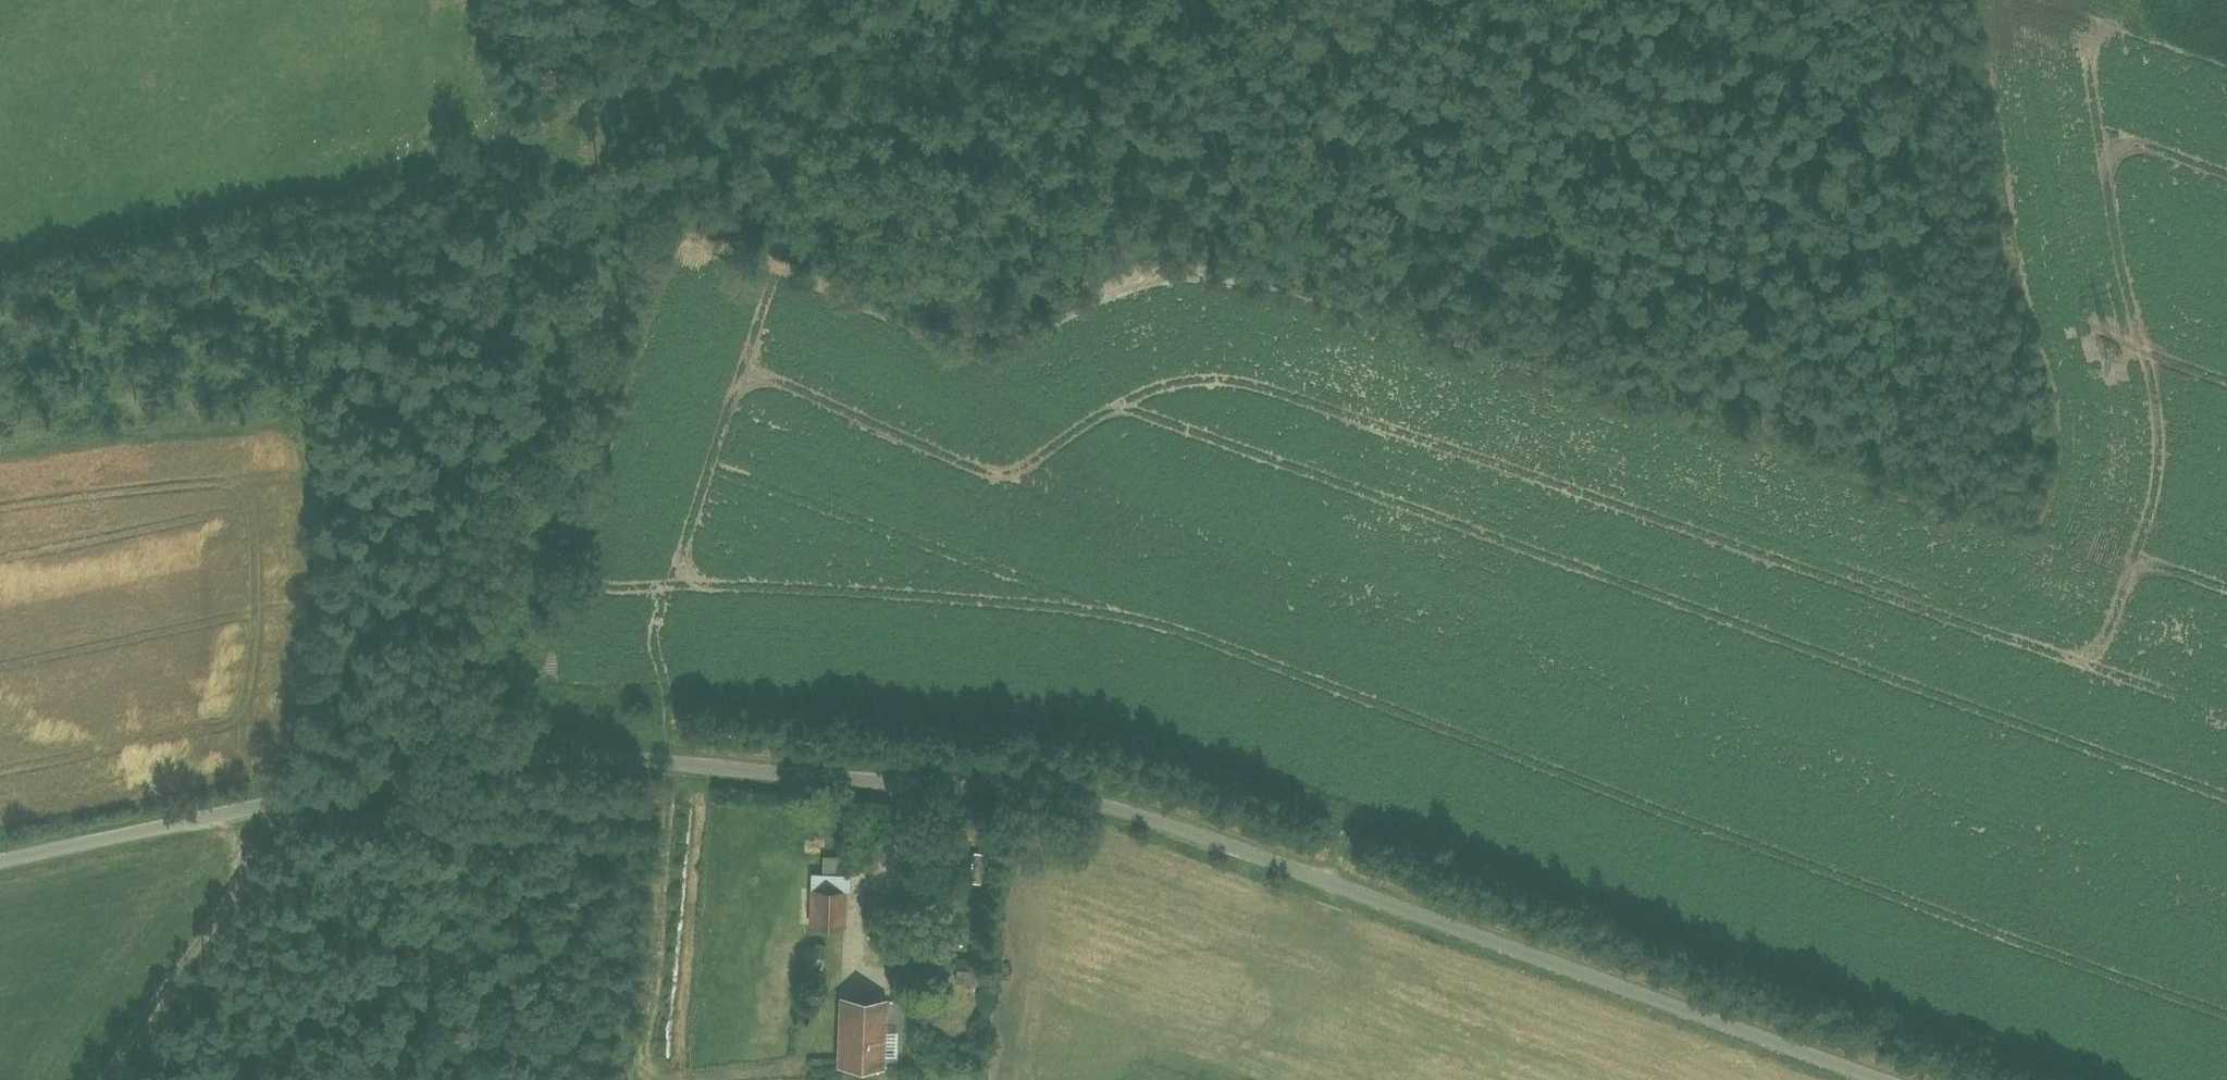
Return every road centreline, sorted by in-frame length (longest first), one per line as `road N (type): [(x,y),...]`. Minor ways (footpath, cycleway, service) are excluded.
road 1 (residential): [(0,856),(446,759),(530,756),(1045,792),(1104,803),(1883,1079)]

